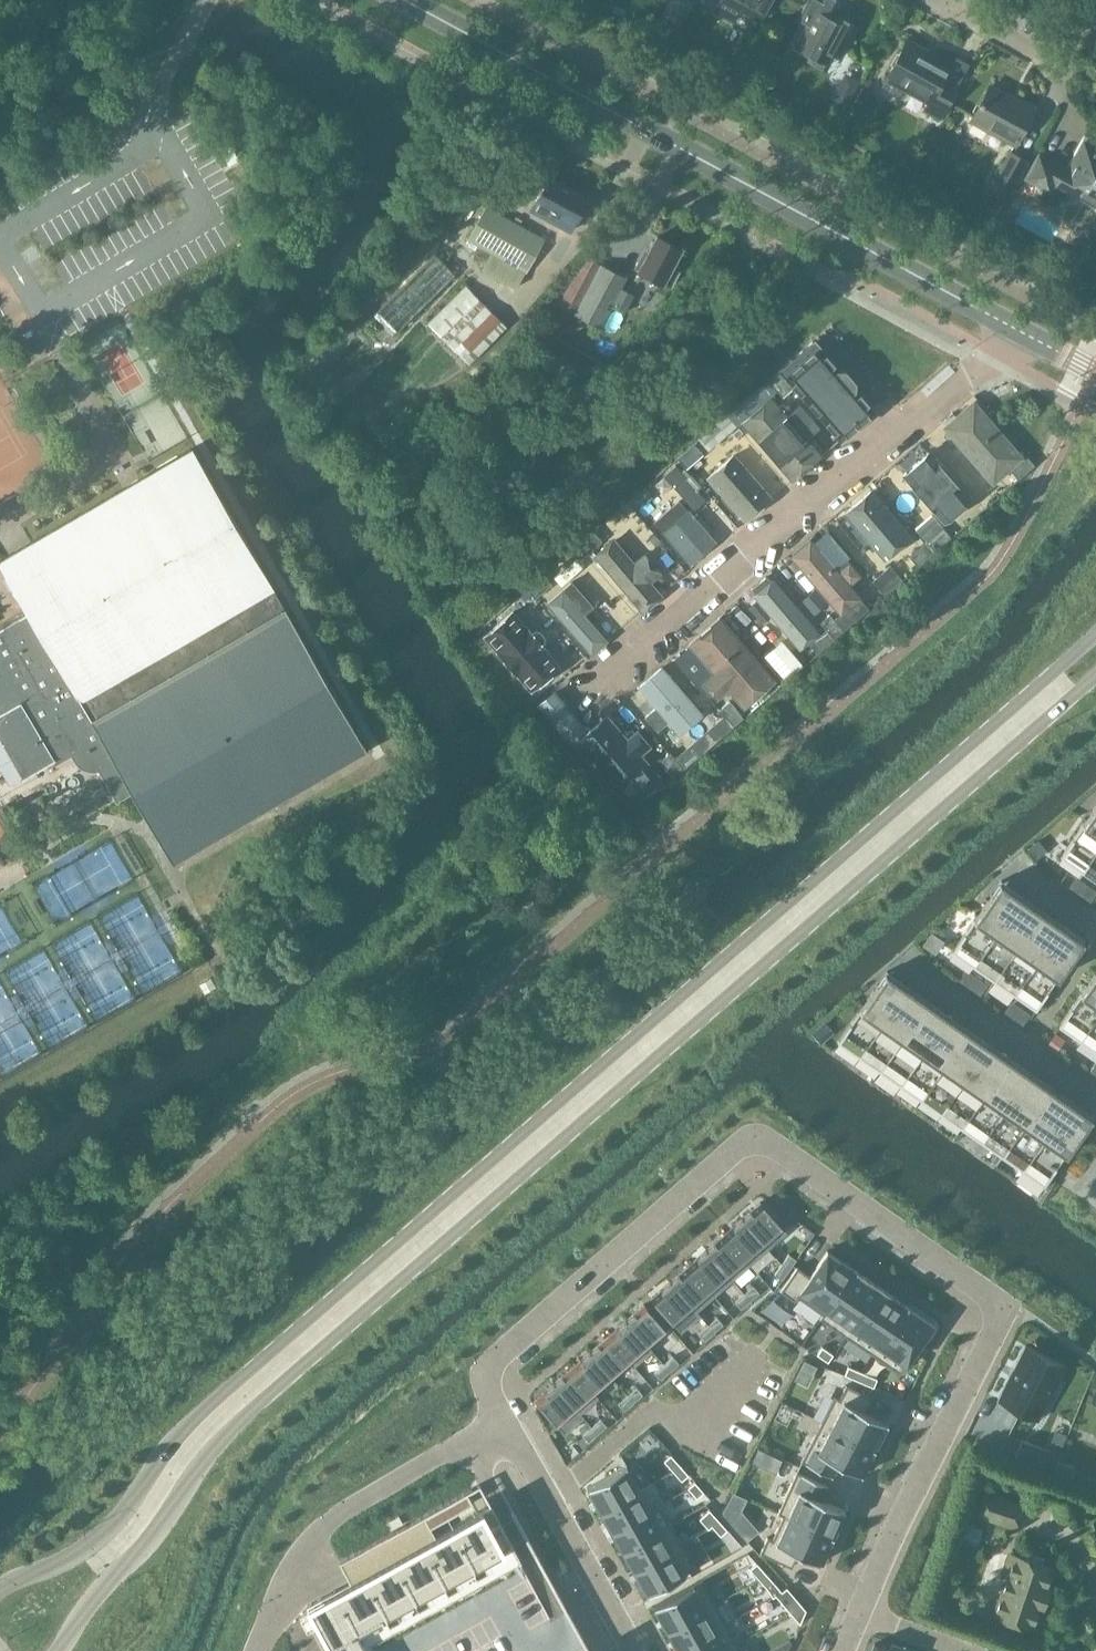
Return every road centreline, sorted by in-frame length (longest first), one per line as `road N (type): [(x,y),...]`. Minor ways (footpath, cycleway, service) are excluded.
road 1 (secondary): [(1095,637),(178,1437),(104,1535),(0,1591)]
road 2 (secondary): [(56,1650),(225,1440),(1095,680)]
road 3 (residential): [(637,1650),(507,1420),(489,1376),(497,1357),(749,1145),(791,1156),(1003,1305)]
road 4 (residential): [(1022,330),(397,0)]
road 5 (residential): [(1022,330),(580,702)]
road 6 (residential): [(1003,1305),(842,1650)]
road 7 (residential): [(961,9),(1081,73),(1095,45)]

